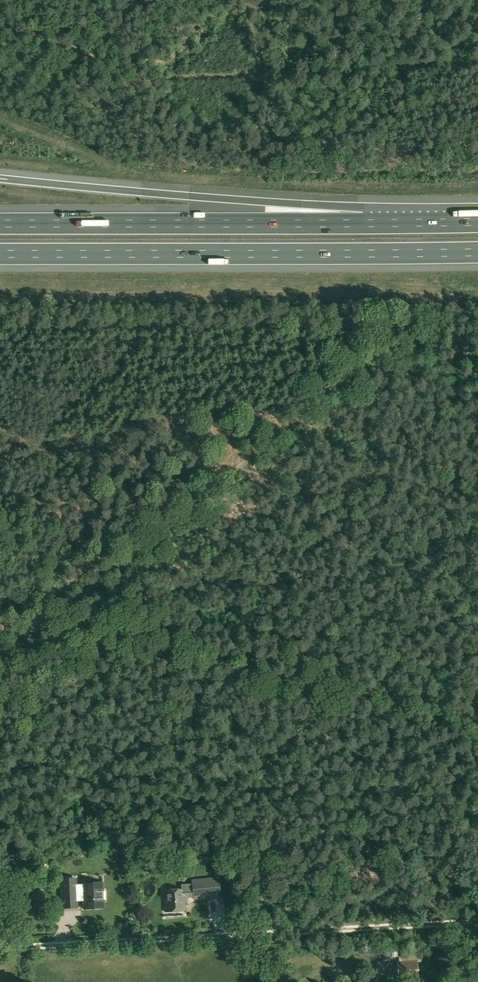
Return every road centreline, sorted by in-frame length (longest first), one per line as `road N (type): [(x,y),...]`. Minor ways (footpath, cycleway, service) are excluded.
road 1 (motorway): [(0,254),(477,252)]
road 2 (track): [(0,946),(461,923)]
road 3 (motorway): [(425,219),(0,178)]
road 4 (motorway): [(425,219),(0,221)]
road 5 (track): [(56,616),(231,475)]
road 6 (track): [(231,475),(384,352)]

